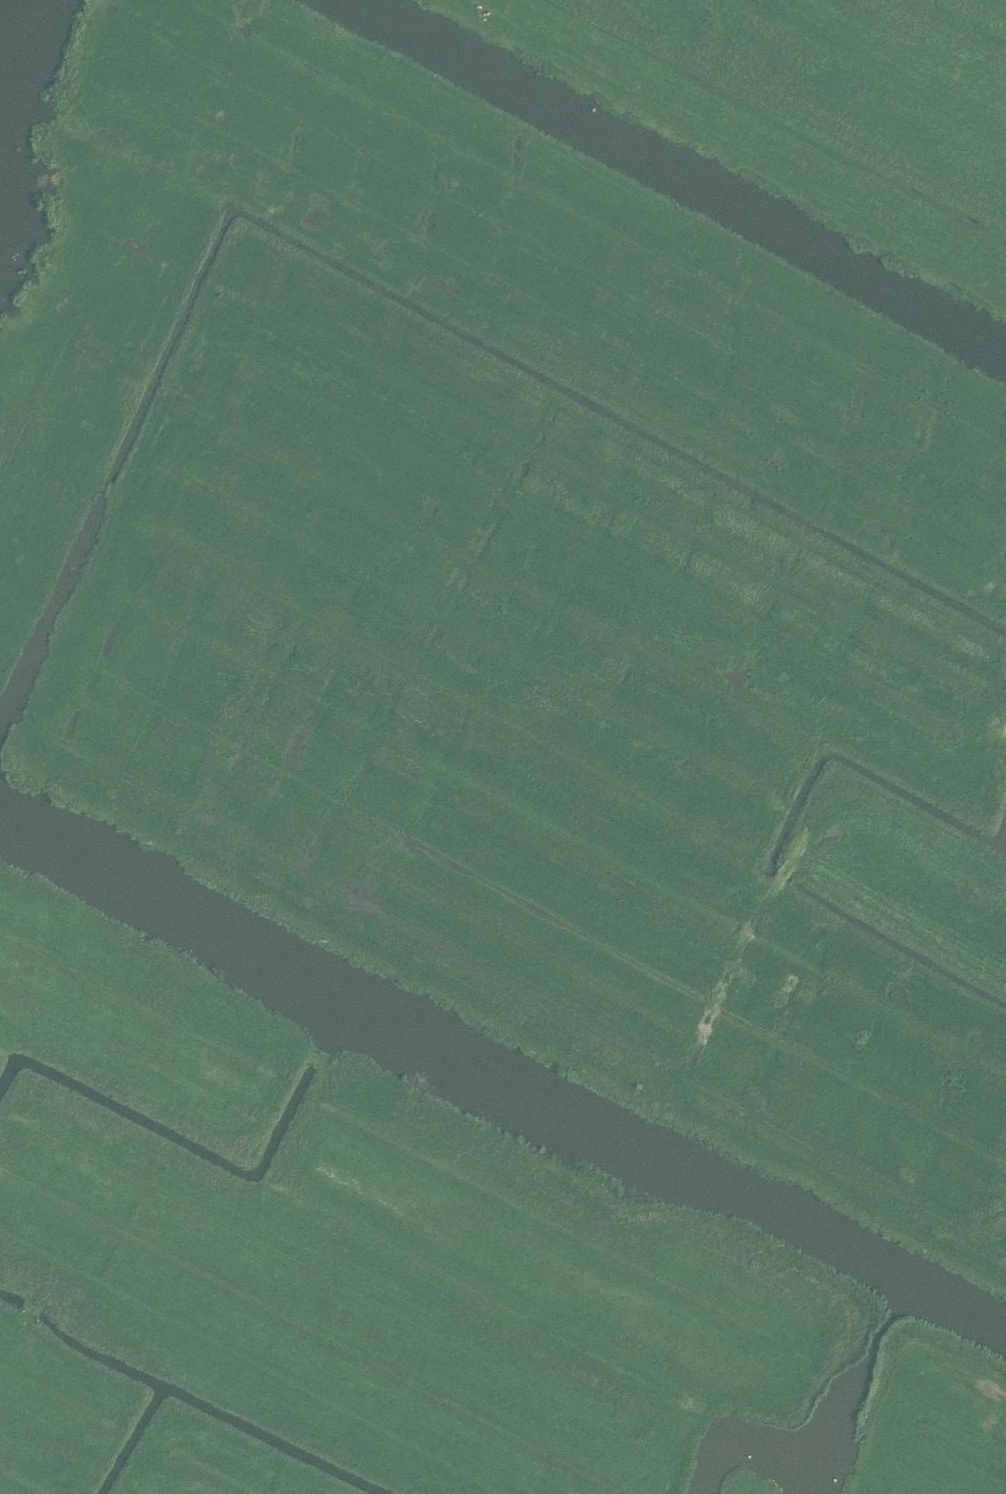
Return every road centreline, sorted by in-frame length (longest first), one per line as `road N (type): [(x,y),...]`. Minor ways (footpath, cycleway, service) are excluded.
road 1 (track): [(1005,888),(996,895),(858,833),(813,839),(760,916)]

